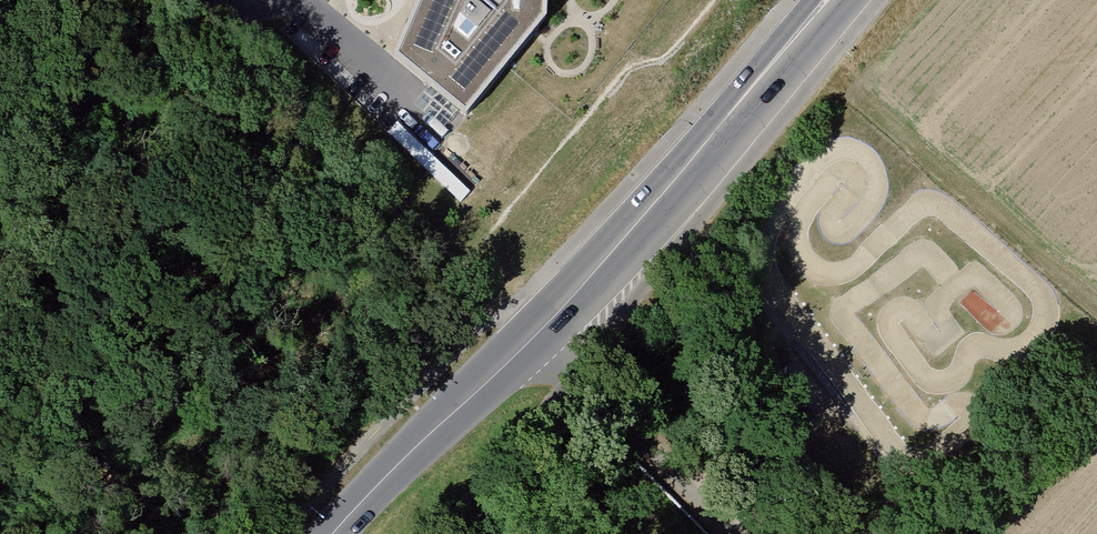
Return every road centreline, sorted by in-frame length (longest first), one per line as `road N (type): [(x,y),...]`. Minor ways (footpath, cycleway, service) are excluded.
road 1 (primary): [(537,336),(840,0)]
road 2 (primary): [(331,533),(537,336)]
road 3 (residential): [(735,533),(537,336)]
road 4 (residential): [(443,133),(296,0)]

